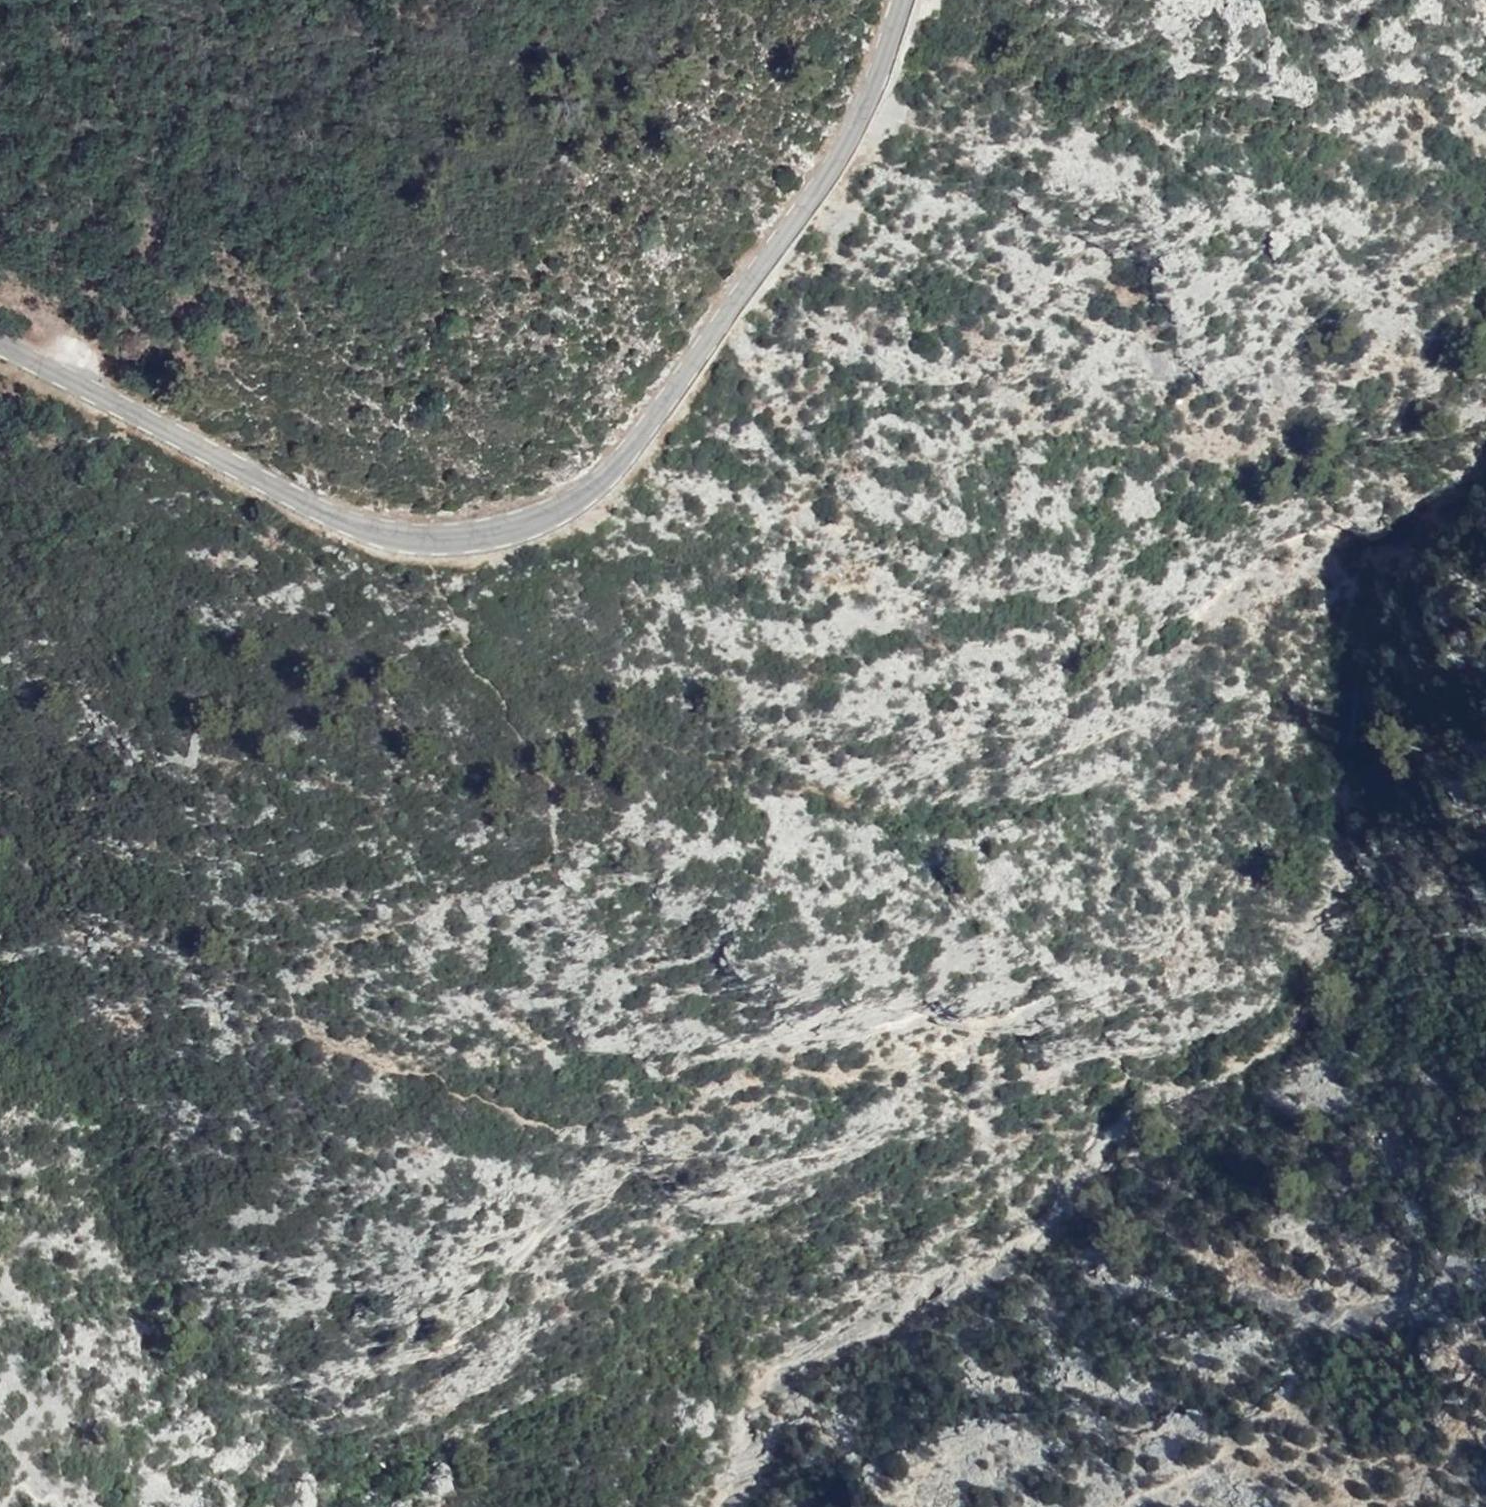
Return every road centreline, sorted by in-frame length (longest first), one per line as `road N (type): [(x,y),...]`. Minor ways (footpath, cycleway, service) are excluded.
road 1 (tertiary): [(0,347),(342,522),(423,543),(532,522),(612,473),(827,179),(870,97),(903,0)]

